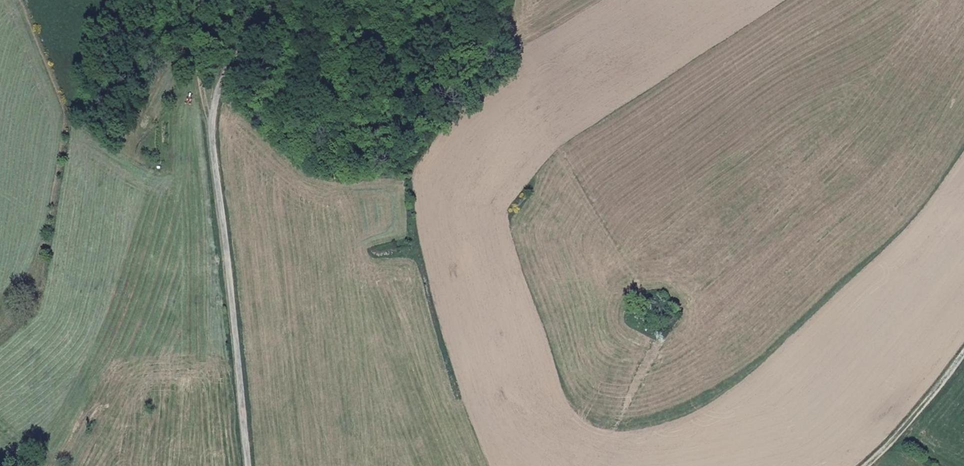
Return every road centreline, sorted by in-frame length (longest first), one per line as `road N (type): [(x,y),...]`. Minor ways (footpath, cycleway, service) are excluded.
road 1 (track): [(963,357),(868,465)]

